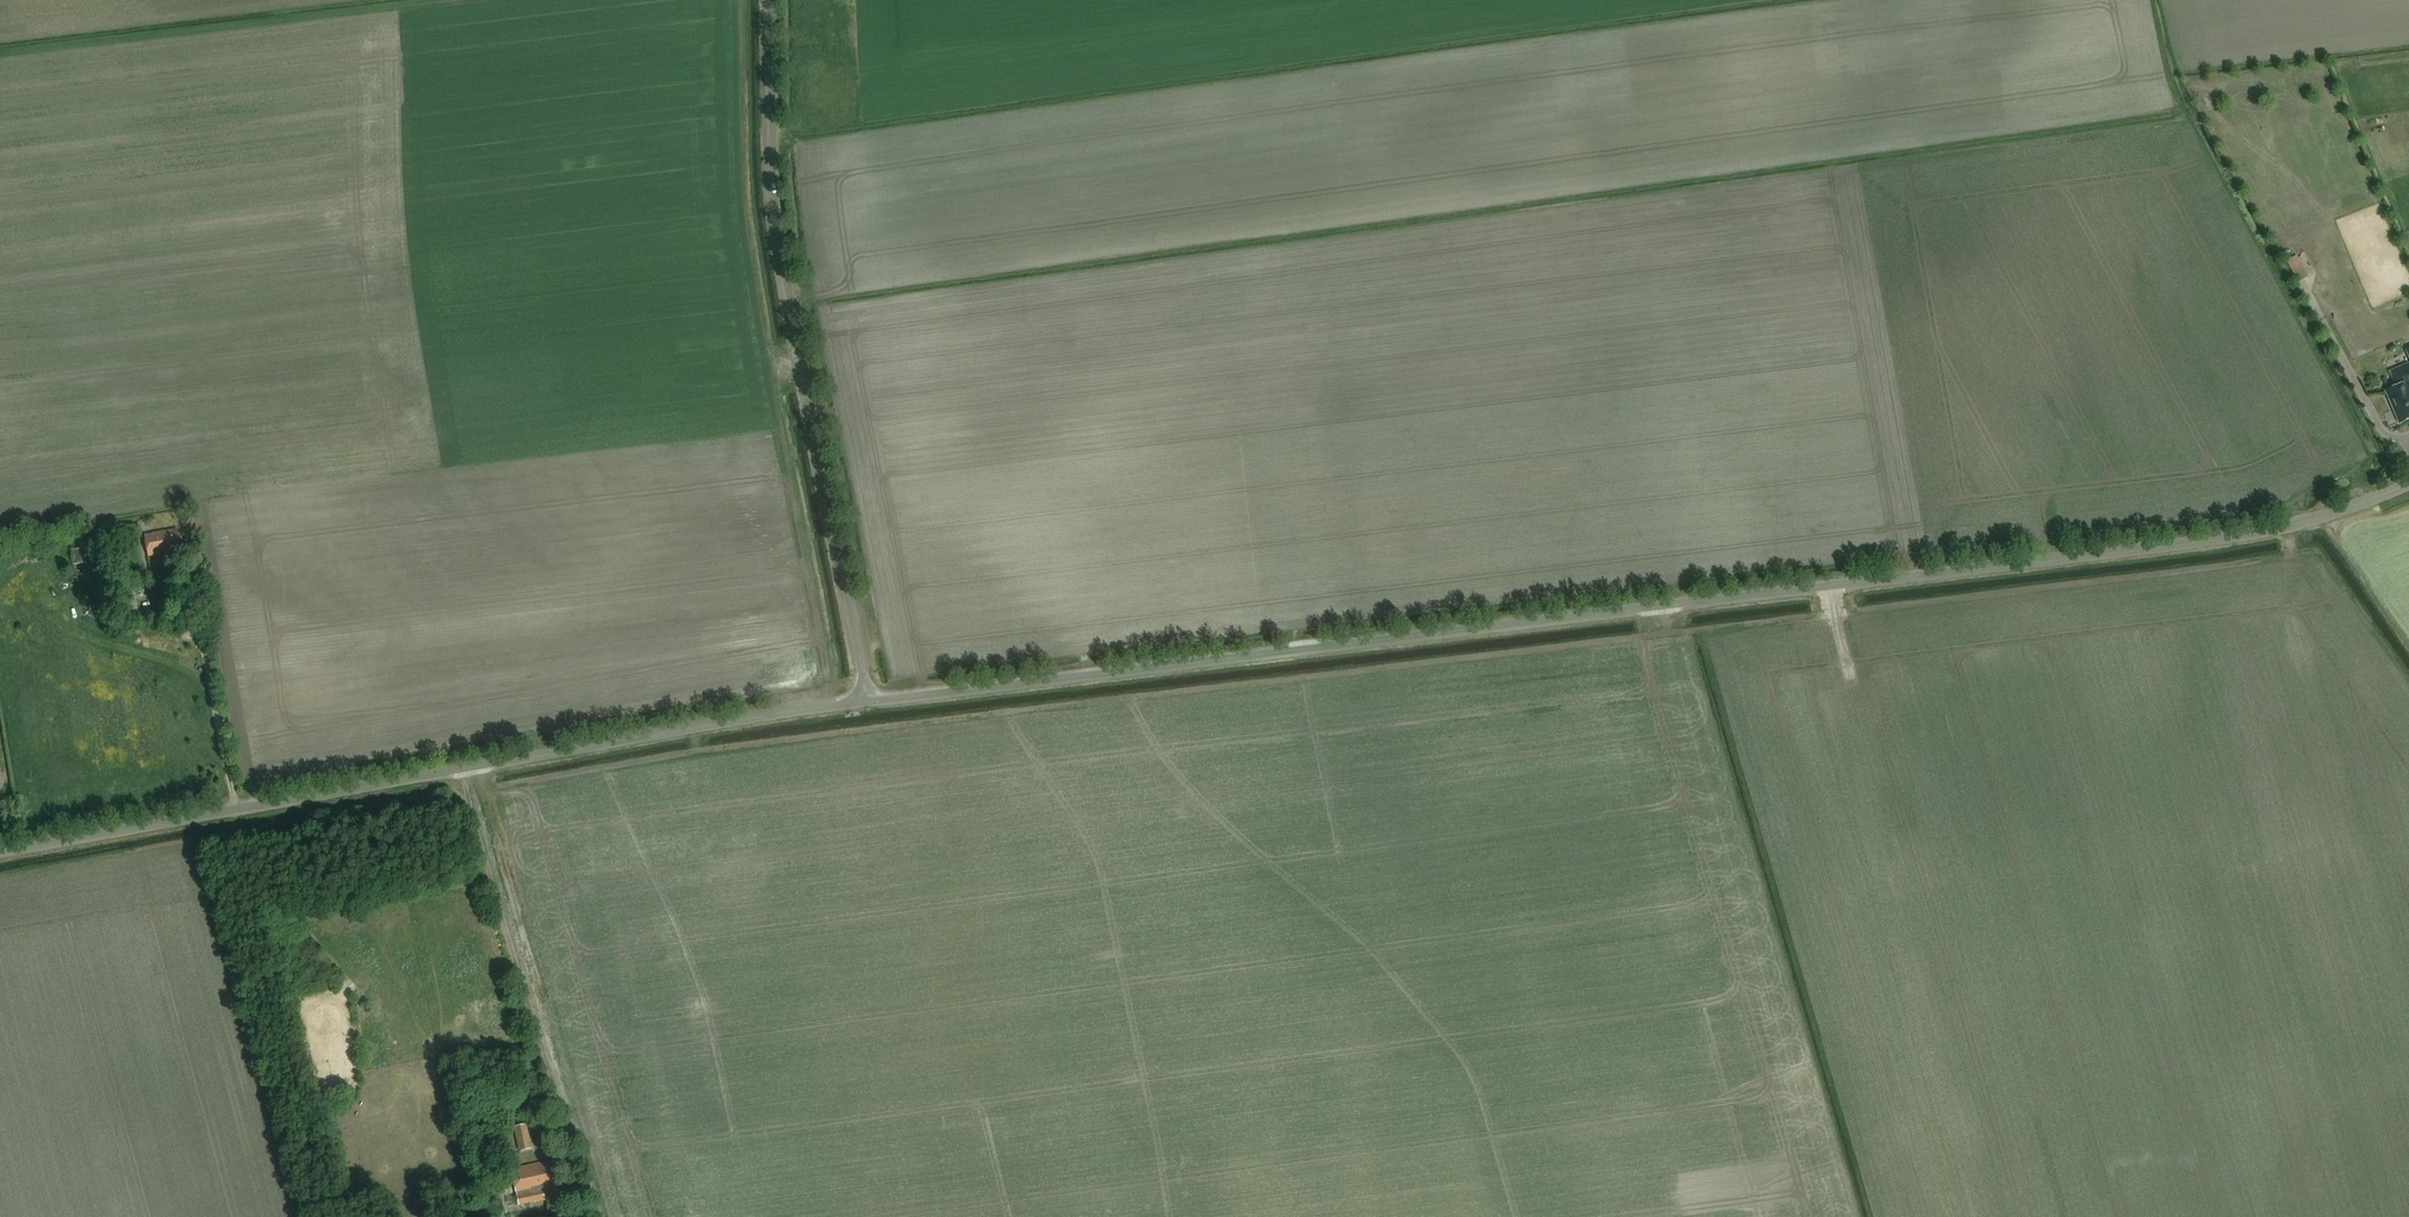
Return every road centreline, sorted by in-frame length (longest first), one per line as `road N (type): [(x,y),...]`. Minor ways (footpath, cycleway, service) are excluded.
road 1 (unclassified): [(870,701),(2240,538),(2408,484)]
road 2 (unclassified): [(0,852),(870,701)]
road 3 (unclassified): [(870,701),(780,243),(770,0)]

